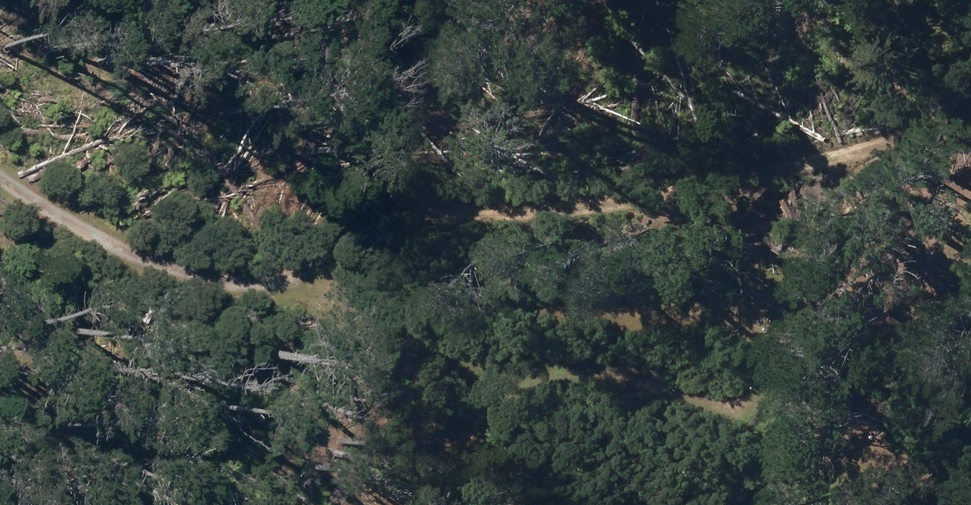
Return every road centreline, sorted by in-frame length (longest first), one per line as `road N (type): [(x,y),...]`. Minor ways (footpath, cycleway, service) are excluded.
road 1 (track): [(0,188),(159,260),(451,201),(970,132)]
road 2 (track): [(218,504),(319,442),(510,401),(536,384),(783,418),(966,347)]

